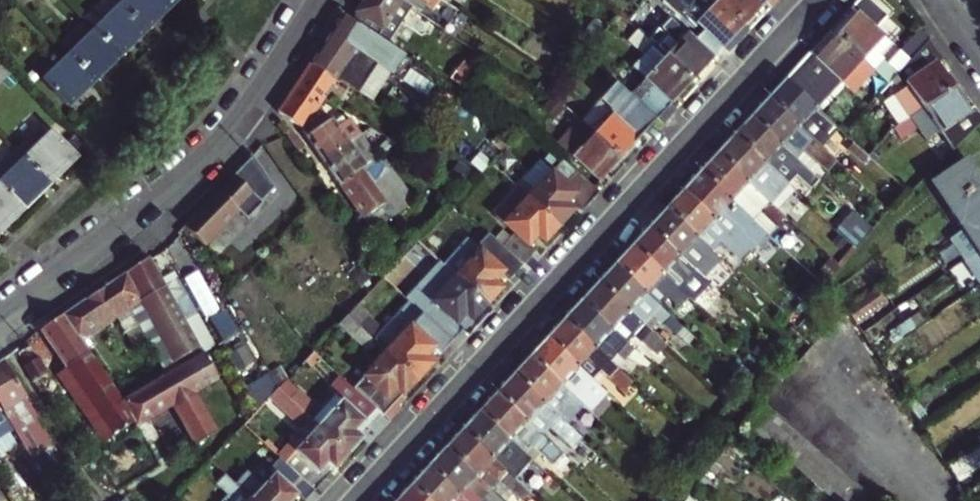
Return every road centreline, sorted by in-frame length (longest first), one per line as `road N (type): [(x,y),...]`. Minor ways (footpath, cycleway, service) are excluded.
road 1 (residential): [(349,500),(816,0)]
road 2 (residential): [(0,322),(218,147),(321,0)]
road 3 (residential): [(131,451),(84,479),(0,341)]
road 4 (residential): [(929,500),(821,384)]

